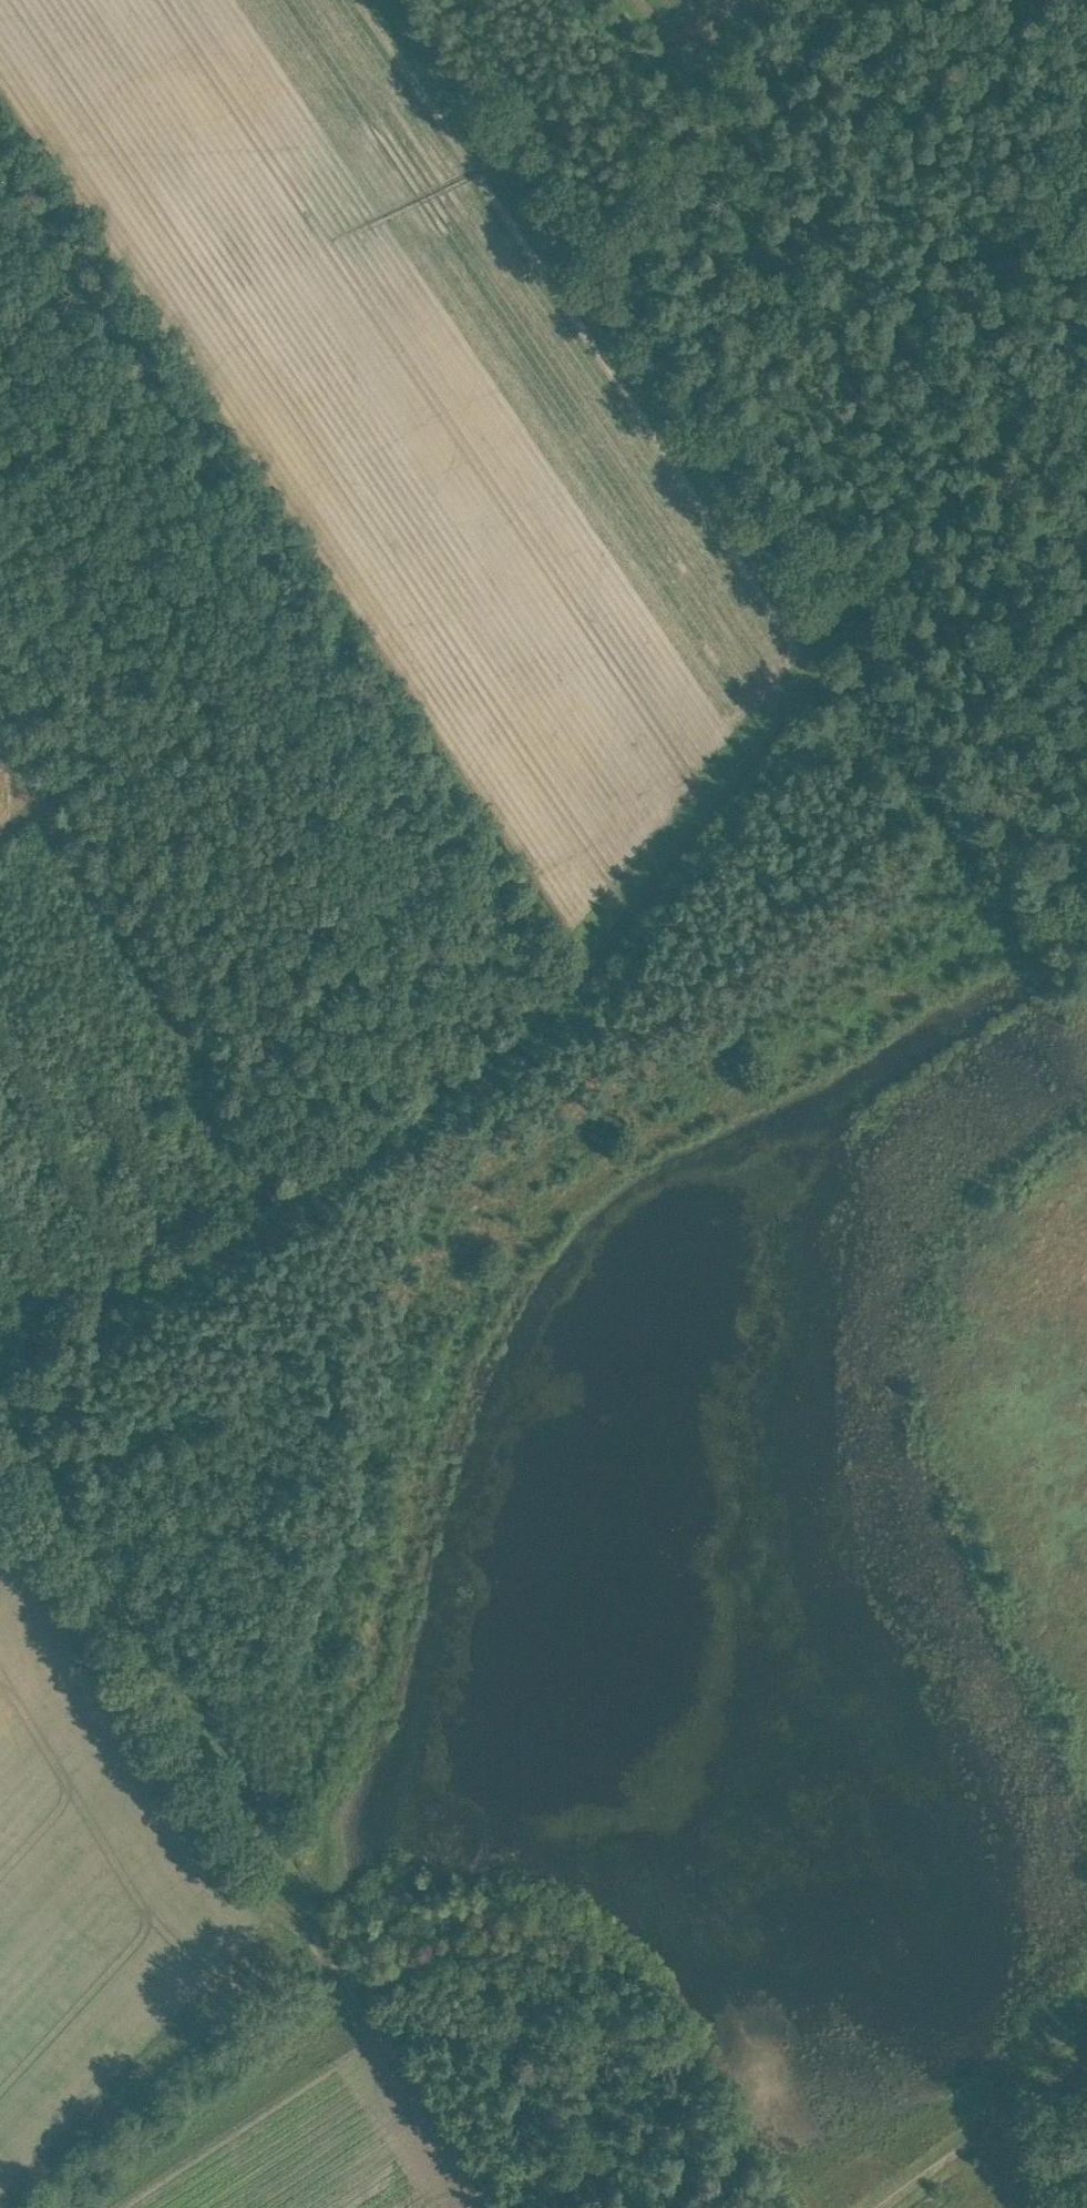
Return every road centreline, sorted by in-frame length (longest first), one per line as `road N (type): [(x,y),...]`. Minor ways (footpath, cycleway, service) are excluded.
road 1 (track): [(498,2207),(355,1991),(0,1392)]
road 2 (track): [(880,2207),(997,2121)]

